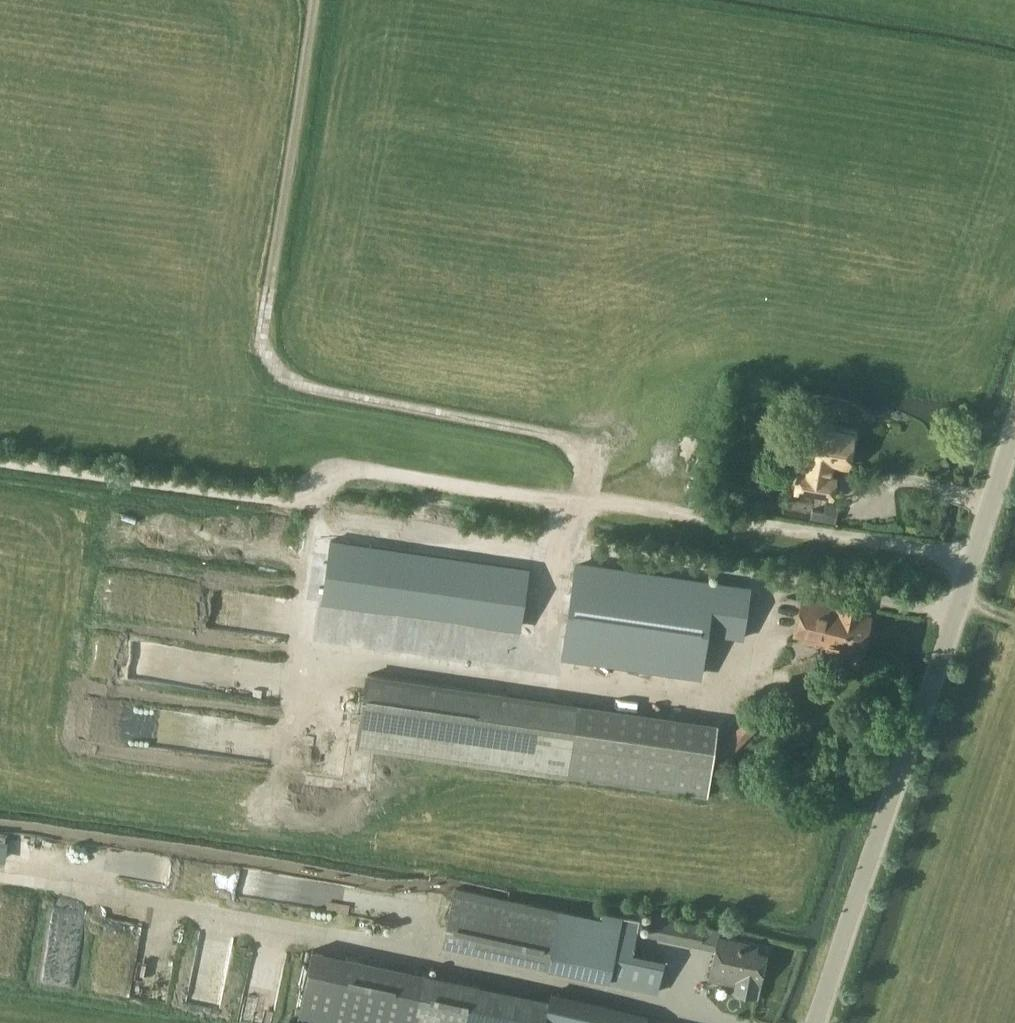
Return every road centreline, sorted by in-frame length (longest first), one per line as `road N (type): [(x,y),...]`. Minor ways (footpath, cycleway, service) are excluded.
road 1 (track): [(0,462),(292,502),(332,472),(354,469),(973,556)]
road 2 (track): [(589,505),(586,466),(559,437),(290,382),(266,355),(264,321),(315,0)]
road 3 (unclassified): [(821,1022),(1014,427)]
road 4 (track): [(488,962),(0,885)]

